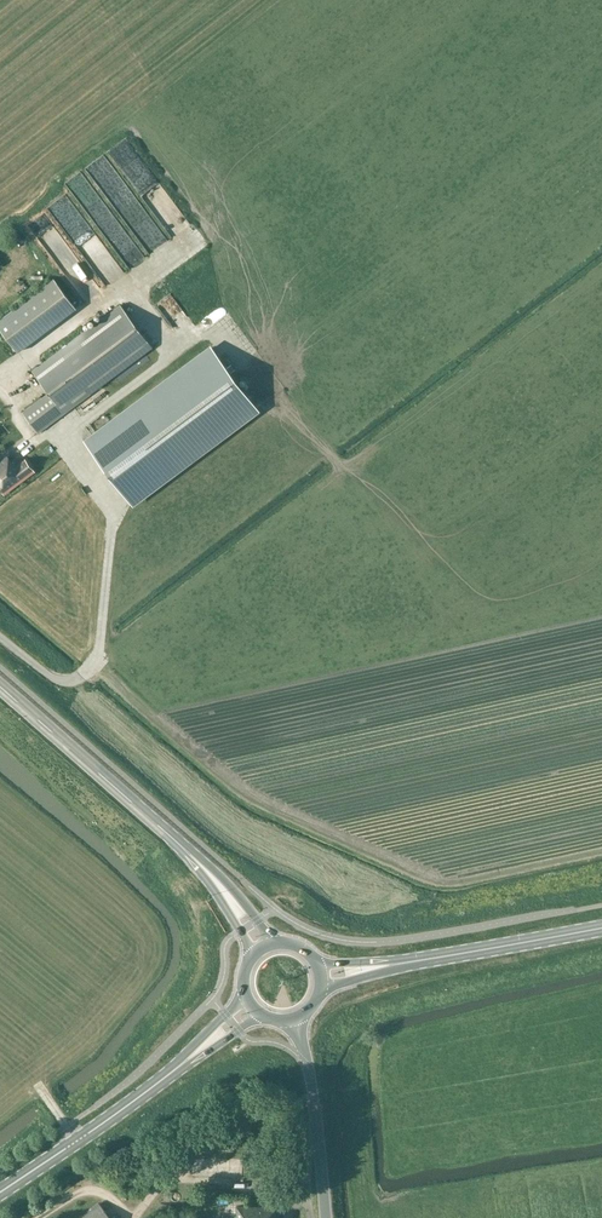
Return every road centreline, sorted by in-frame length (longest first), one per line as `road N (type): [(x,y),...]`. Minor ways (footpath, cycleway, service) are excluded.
road 1 (tertiary): [(224,891),(0,686)]
road 2 (primary): [(0,1193),(193,1058)]
road 3 (primary): [(387,965),(601,929)]
road 4 (tertiary): [(326,1217),(312,1084),(295,1020)]

